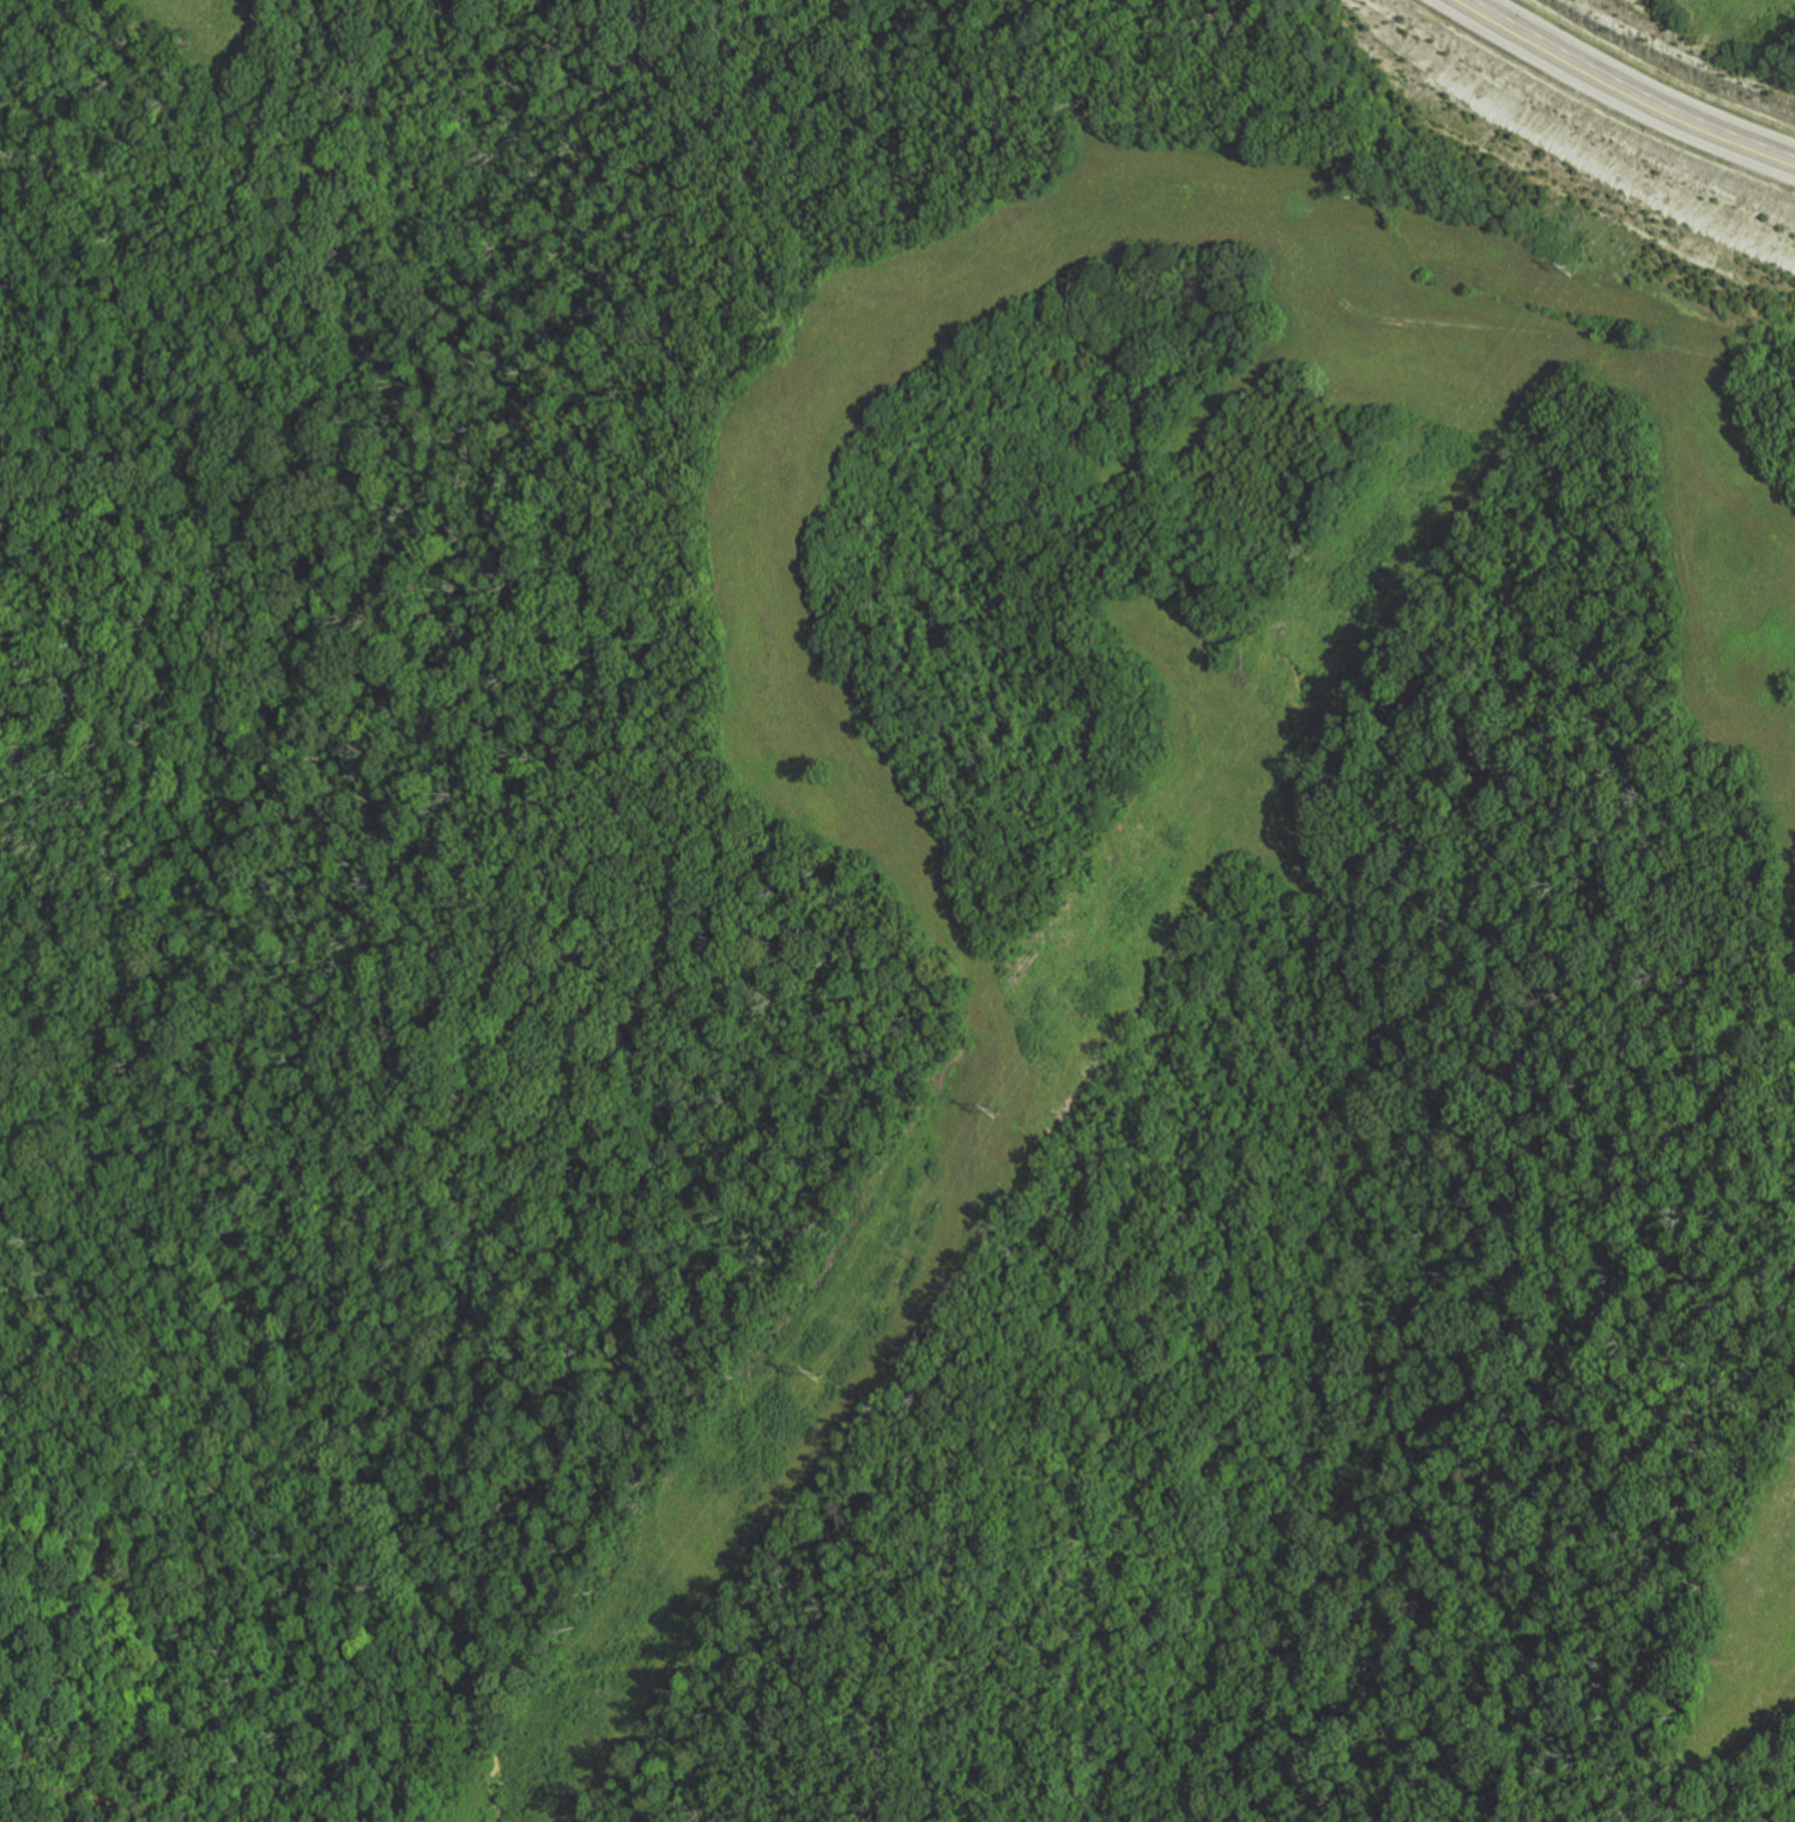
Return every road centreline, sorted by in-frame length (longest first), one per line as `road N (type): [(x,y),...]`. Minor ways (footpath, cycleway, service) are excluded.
road 1 (track): [(1794,525),(1626,353),(1579,340),(1370,319),(1340,304),(1306,213)]
road 2 (trunk): [(1457,0),(1583,72),(1794,166)]

